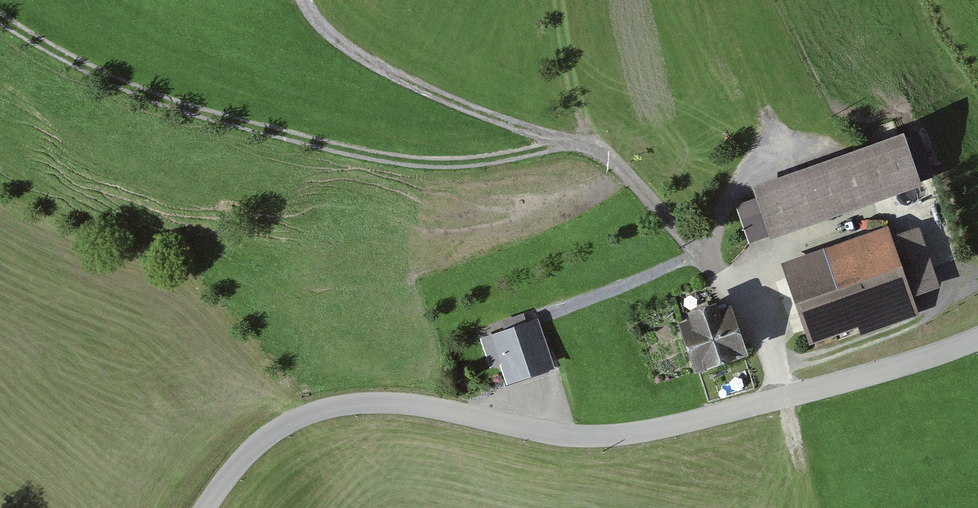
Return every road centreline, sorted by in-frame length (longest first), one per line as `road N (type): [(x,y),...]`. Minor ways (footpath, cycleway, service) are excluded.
road 1 (tertiary): [(205,507),(277,434),(325,410),(385,403),(593,440),(689,424),(953,352),(977,338)]
road 2 (track): [(303,0),(327,31),(406,81),(532,133),(586,143),(713,233),(767,289),(788,397)]
road 3 (track): [(586,143),(462,162),(380,158),(135,92),(0,18)]

